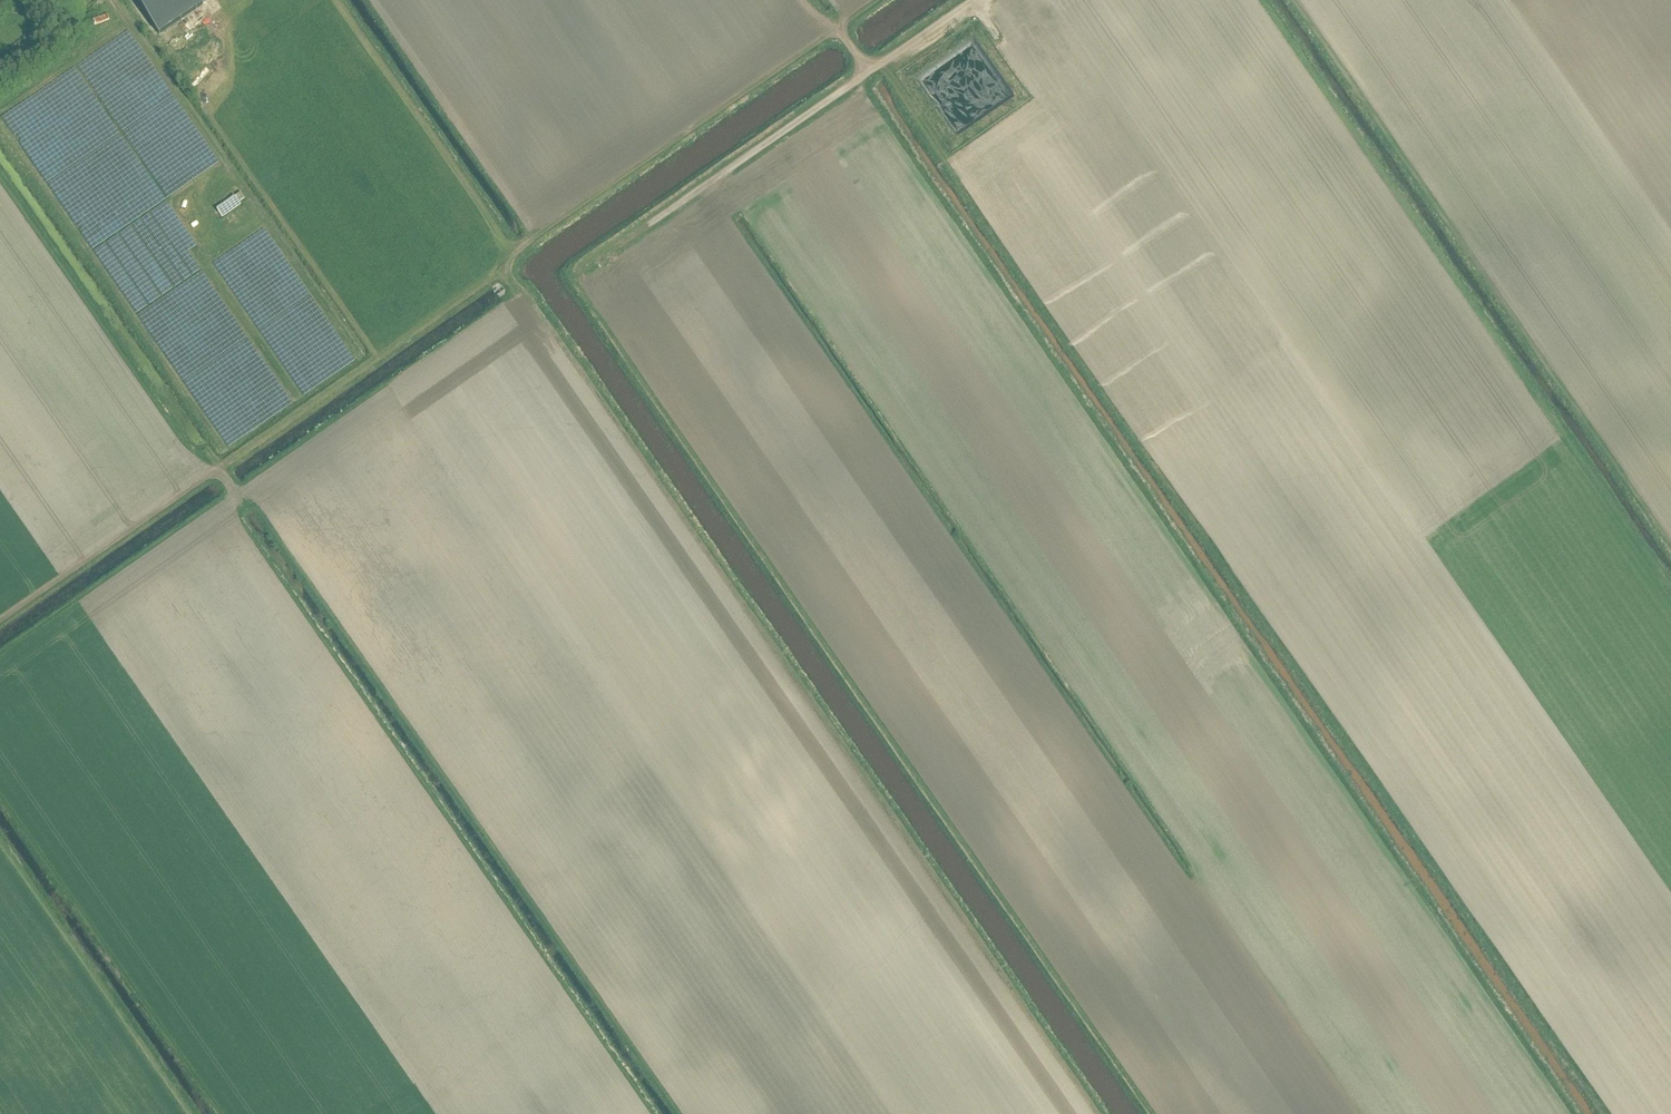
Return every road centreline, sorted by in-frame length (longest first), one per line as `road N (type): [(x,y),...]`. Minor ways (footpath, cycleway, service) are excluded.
road 1 (track): [(1147,1113),(568,275),(867,75)]
road 2 (track): [(867,75),(836,31),(380,364),(0,623)]
road 3 (track): [(867,75),(975,0)]

